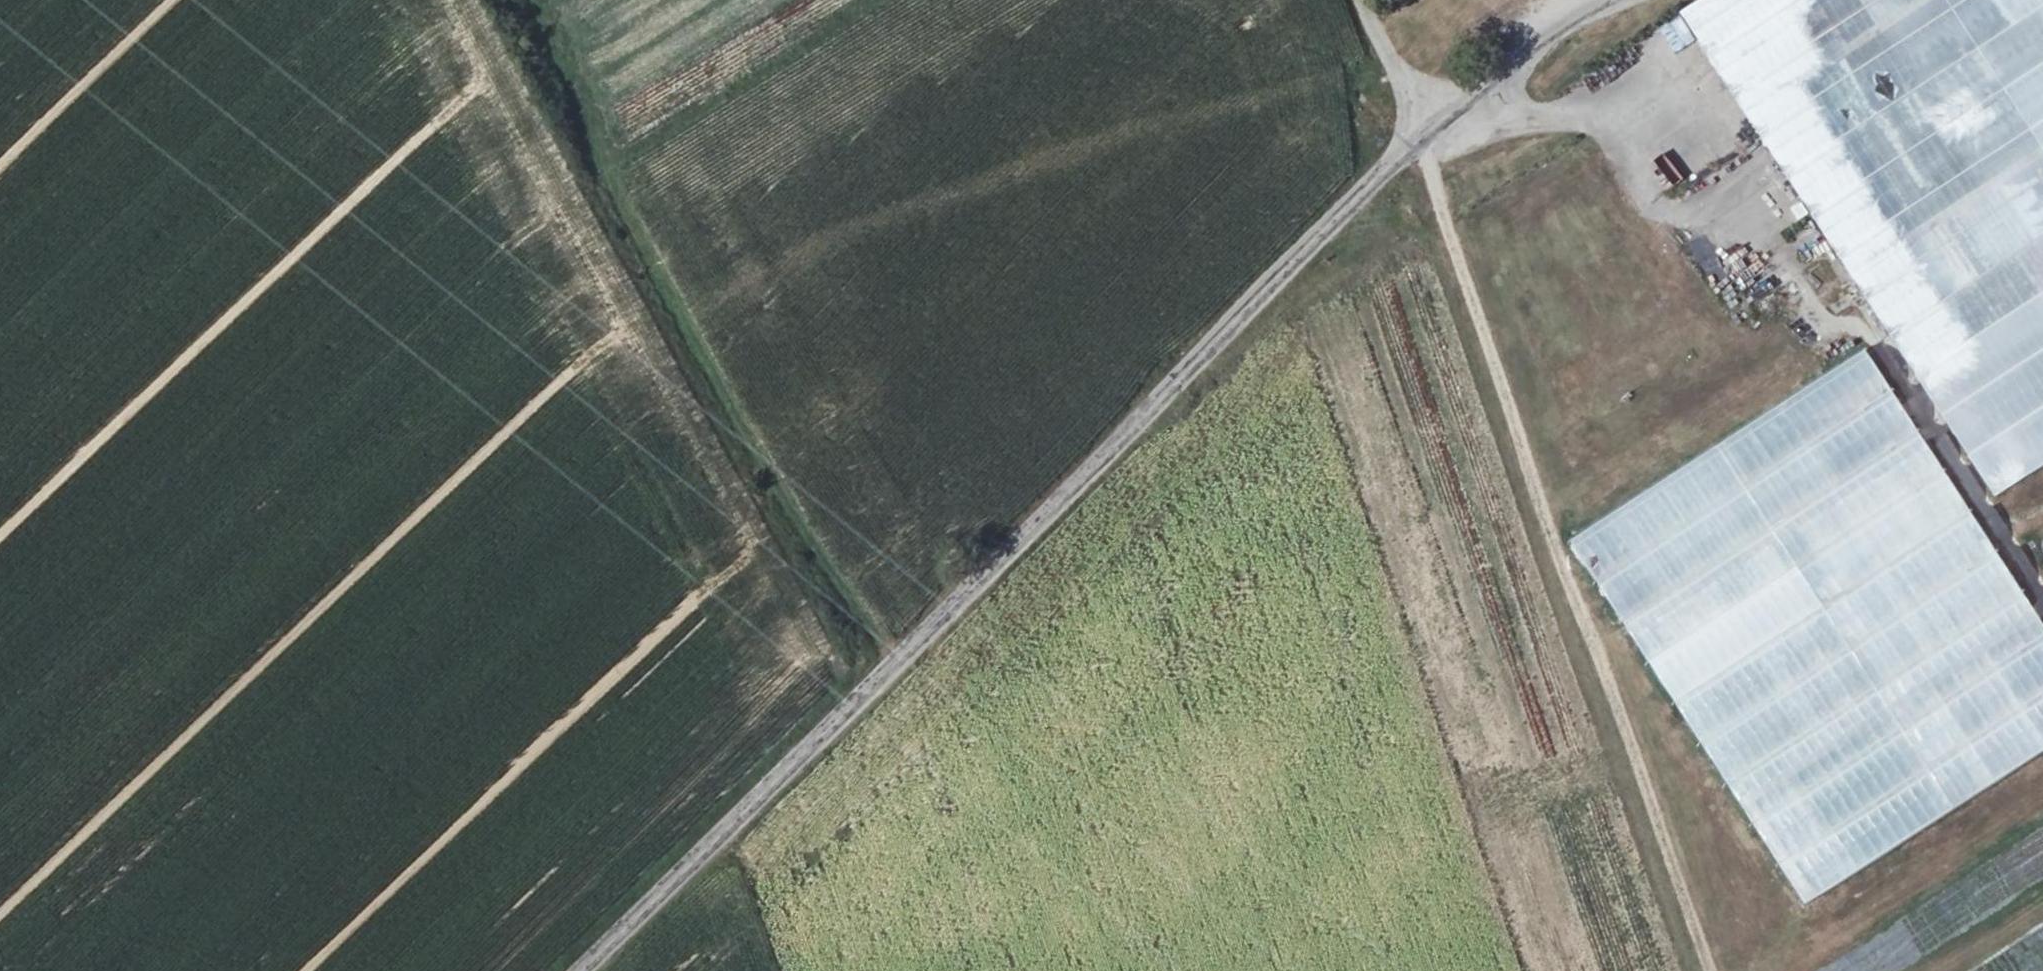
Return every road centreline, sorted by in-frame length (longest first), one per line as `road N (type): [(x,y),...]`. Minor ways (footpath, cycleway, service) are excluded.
road 1 (unclassified): [(584,970),(1384,169),(1535,48),(1614,0)]
road 2 (track): [(1421,140),(1714,970)]

